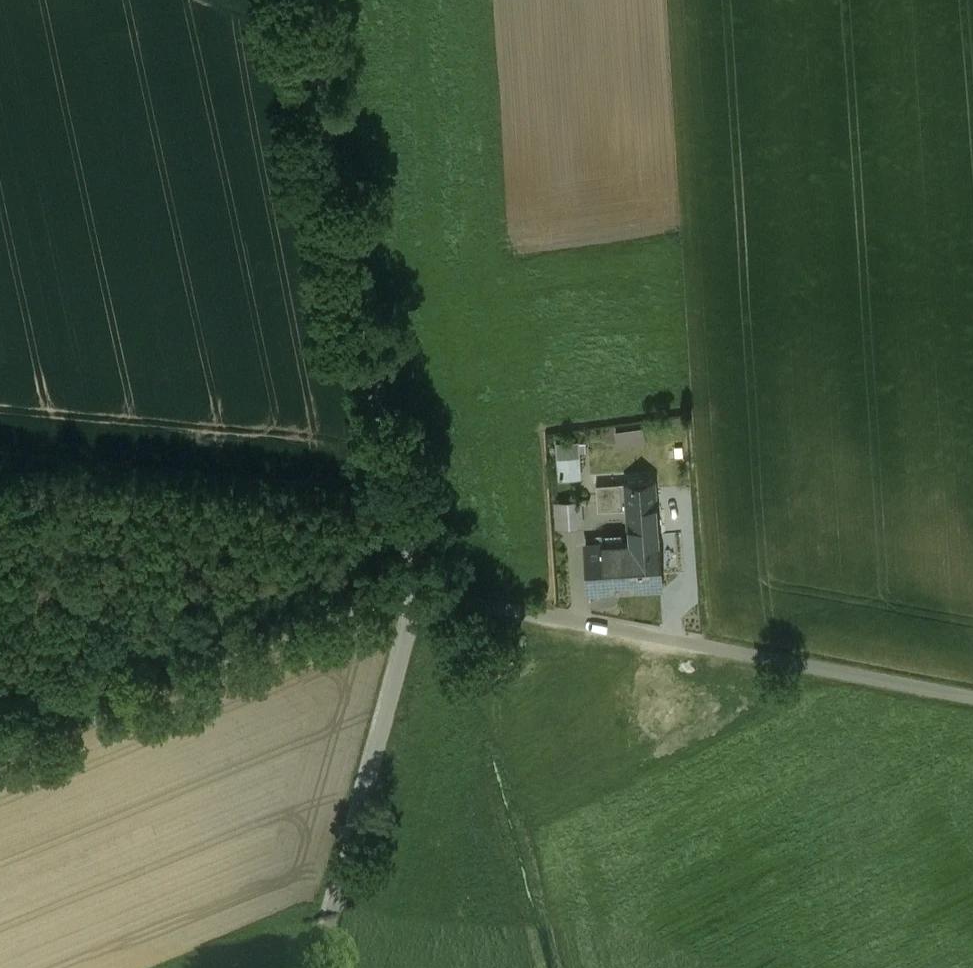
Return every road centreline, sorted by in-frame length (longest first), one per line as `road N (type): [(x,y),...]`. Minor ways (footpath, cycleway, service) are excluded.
road 1 (unclassified): [(323,0),(323,104),(413,573),(412,602)]
road 2 (unclassified): [(972,699),(573,621),(412,602)]
road 3 (unclassified): [(412,602),(319,967)]

